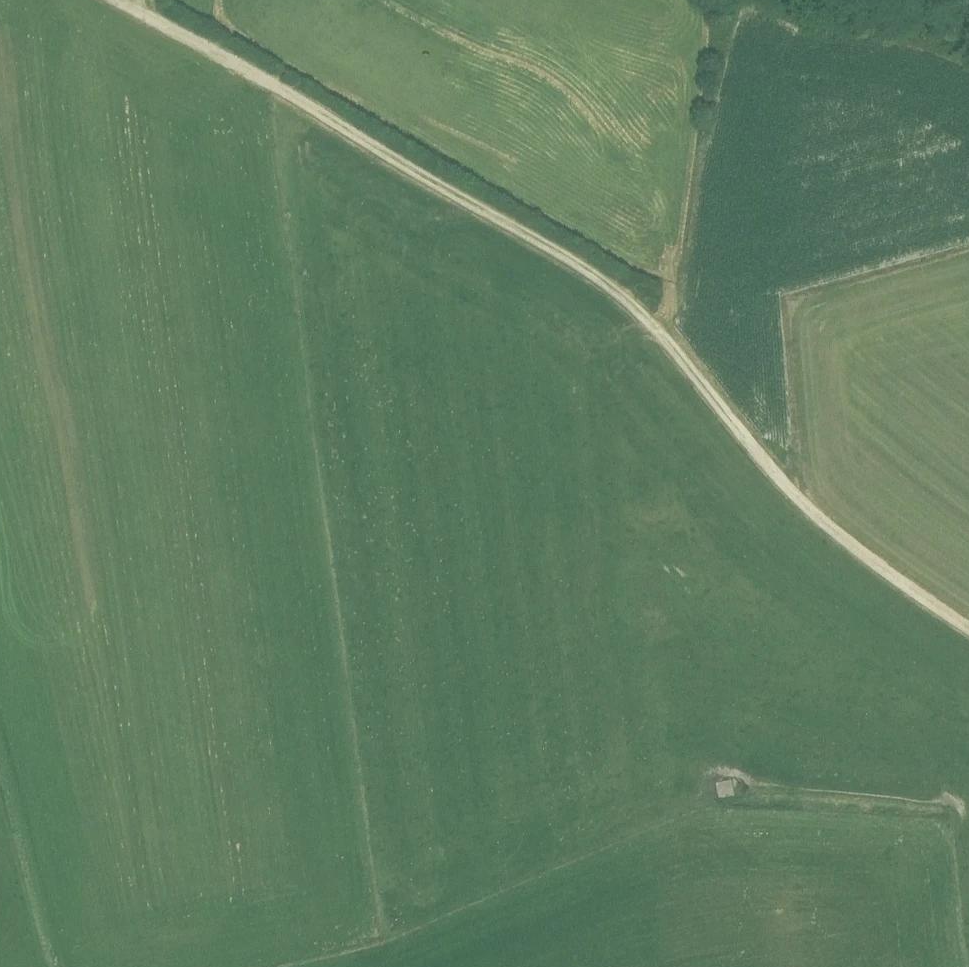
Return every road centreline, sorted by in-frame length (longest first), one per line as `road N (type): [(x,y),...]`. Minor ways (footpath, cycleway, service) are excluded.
road 1 (track): [(968,631),(879,572),(786,489),(678,356),(606,283),(112,0)]

